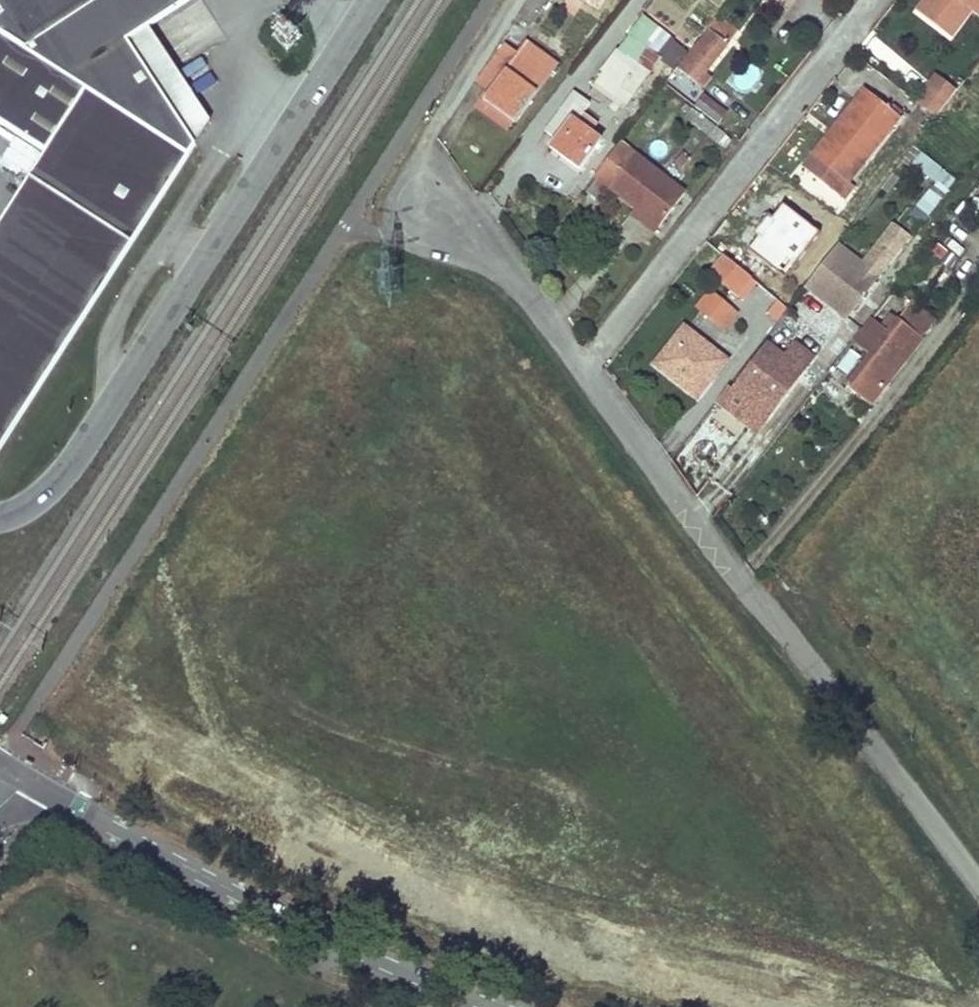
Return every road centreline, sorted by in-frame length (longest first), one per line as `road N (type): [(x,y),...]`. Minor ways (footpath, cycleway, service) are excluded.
road 1 (residential): [(581,362),(978,885)]
road 2 (unclassified): [(0,514),(55,484),(368,0)]
road 3 (tertiary): [(19,778),(255,903),(498,1006)]
road 4 (residential): [(870,0),(581,362)]
road 5 (residential): [(437,210),(509,271),(581,362)]

